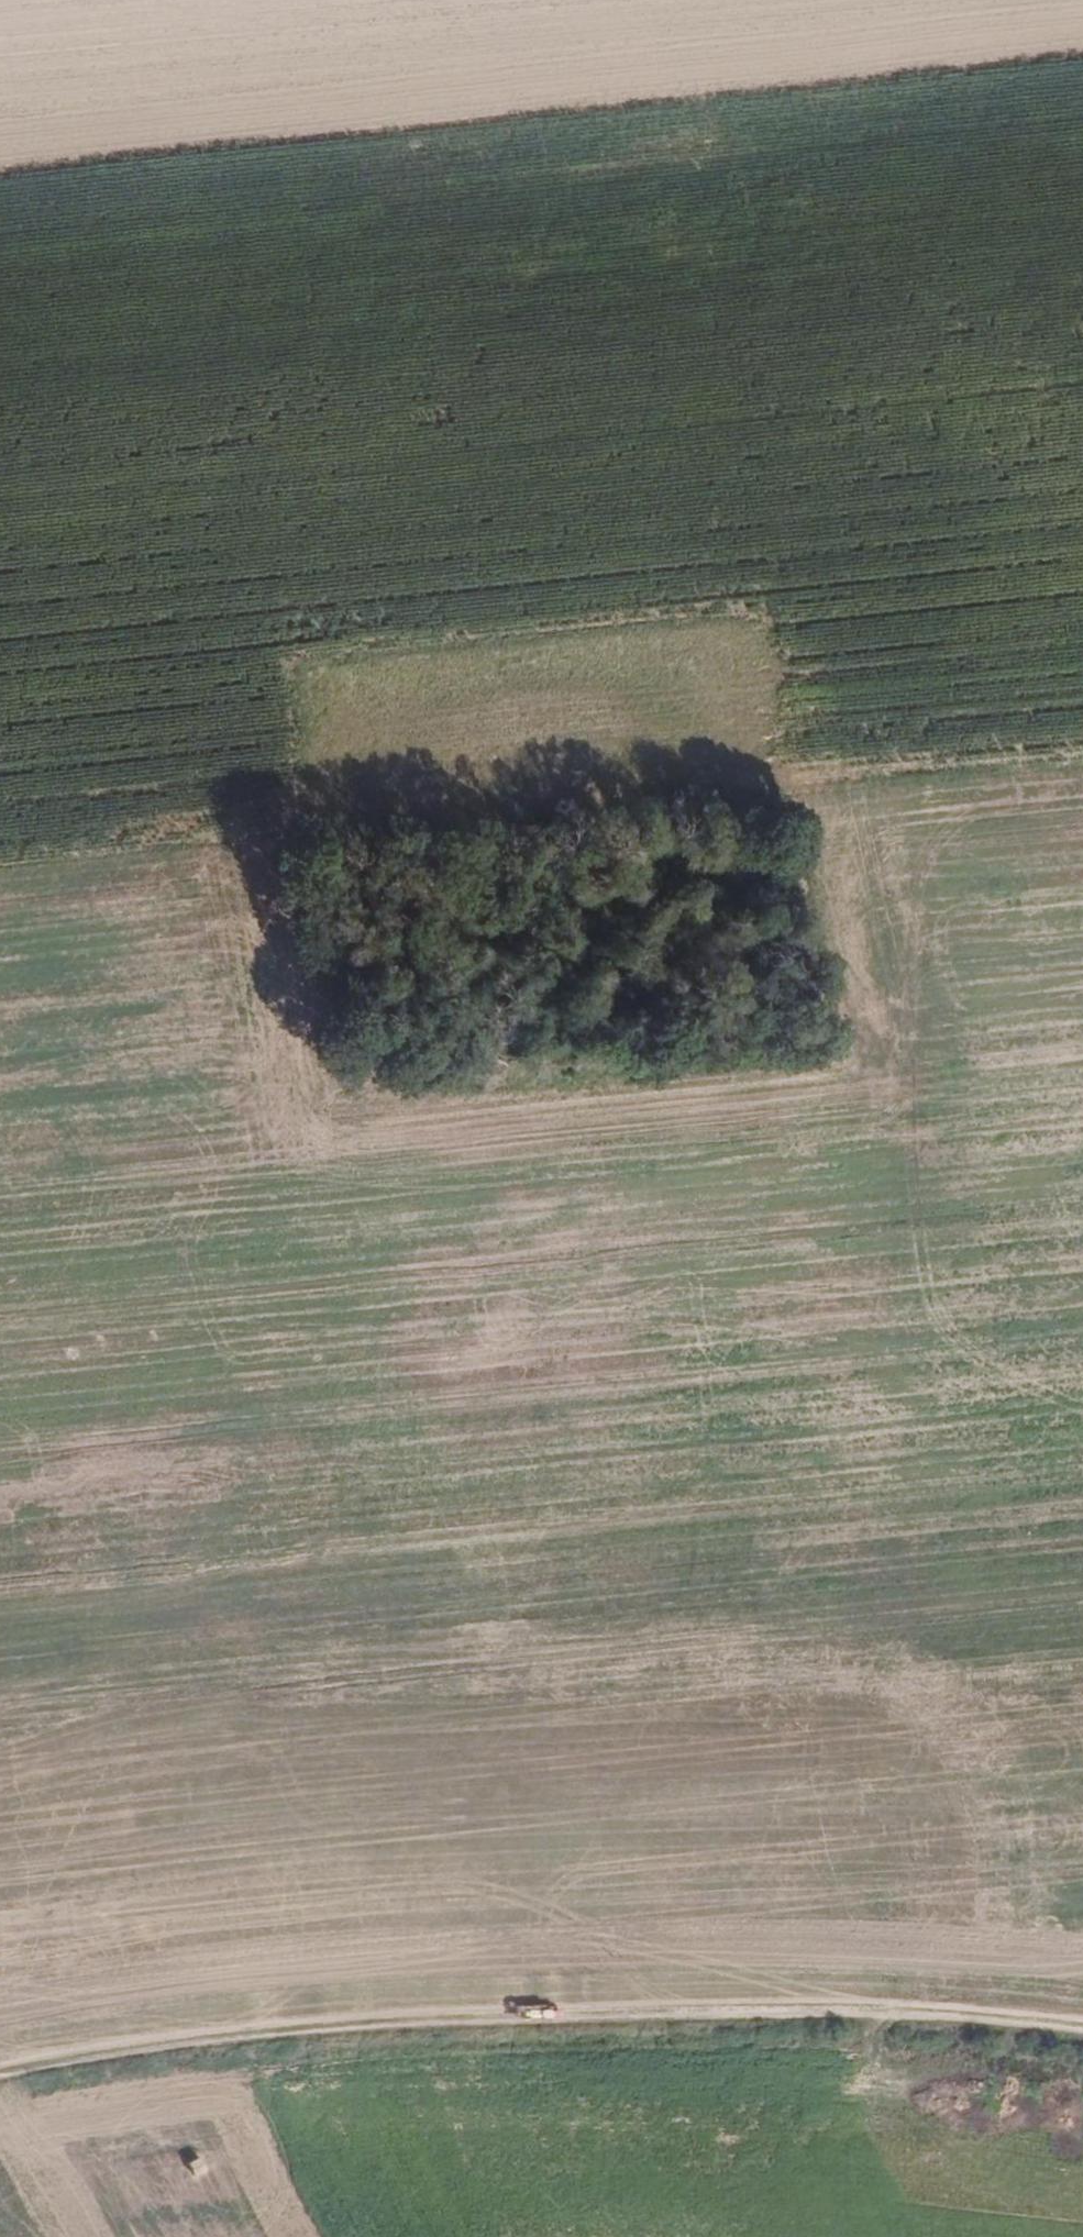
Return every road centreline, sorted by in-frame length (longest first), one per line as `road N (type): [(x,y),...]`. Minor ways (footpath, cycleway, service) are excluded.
road 1 (track): [(1082,2033),(863,2017),(452,2017),(236,2035),(0,2072)]

